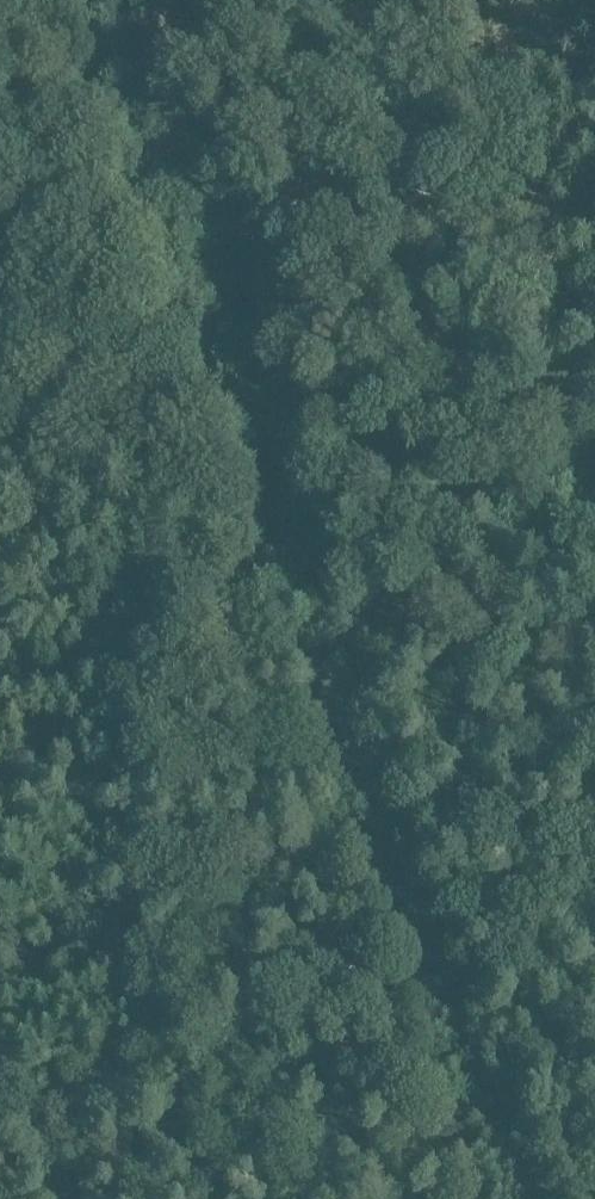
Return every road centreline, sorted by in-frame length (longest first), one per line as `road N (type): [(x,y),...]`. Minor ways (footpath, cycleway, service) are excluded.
road 1 (track): [(479,0),(530,312),(514,369),(492,389),(471,431),(409,488),(328,582),(295,596),(0,534)]

